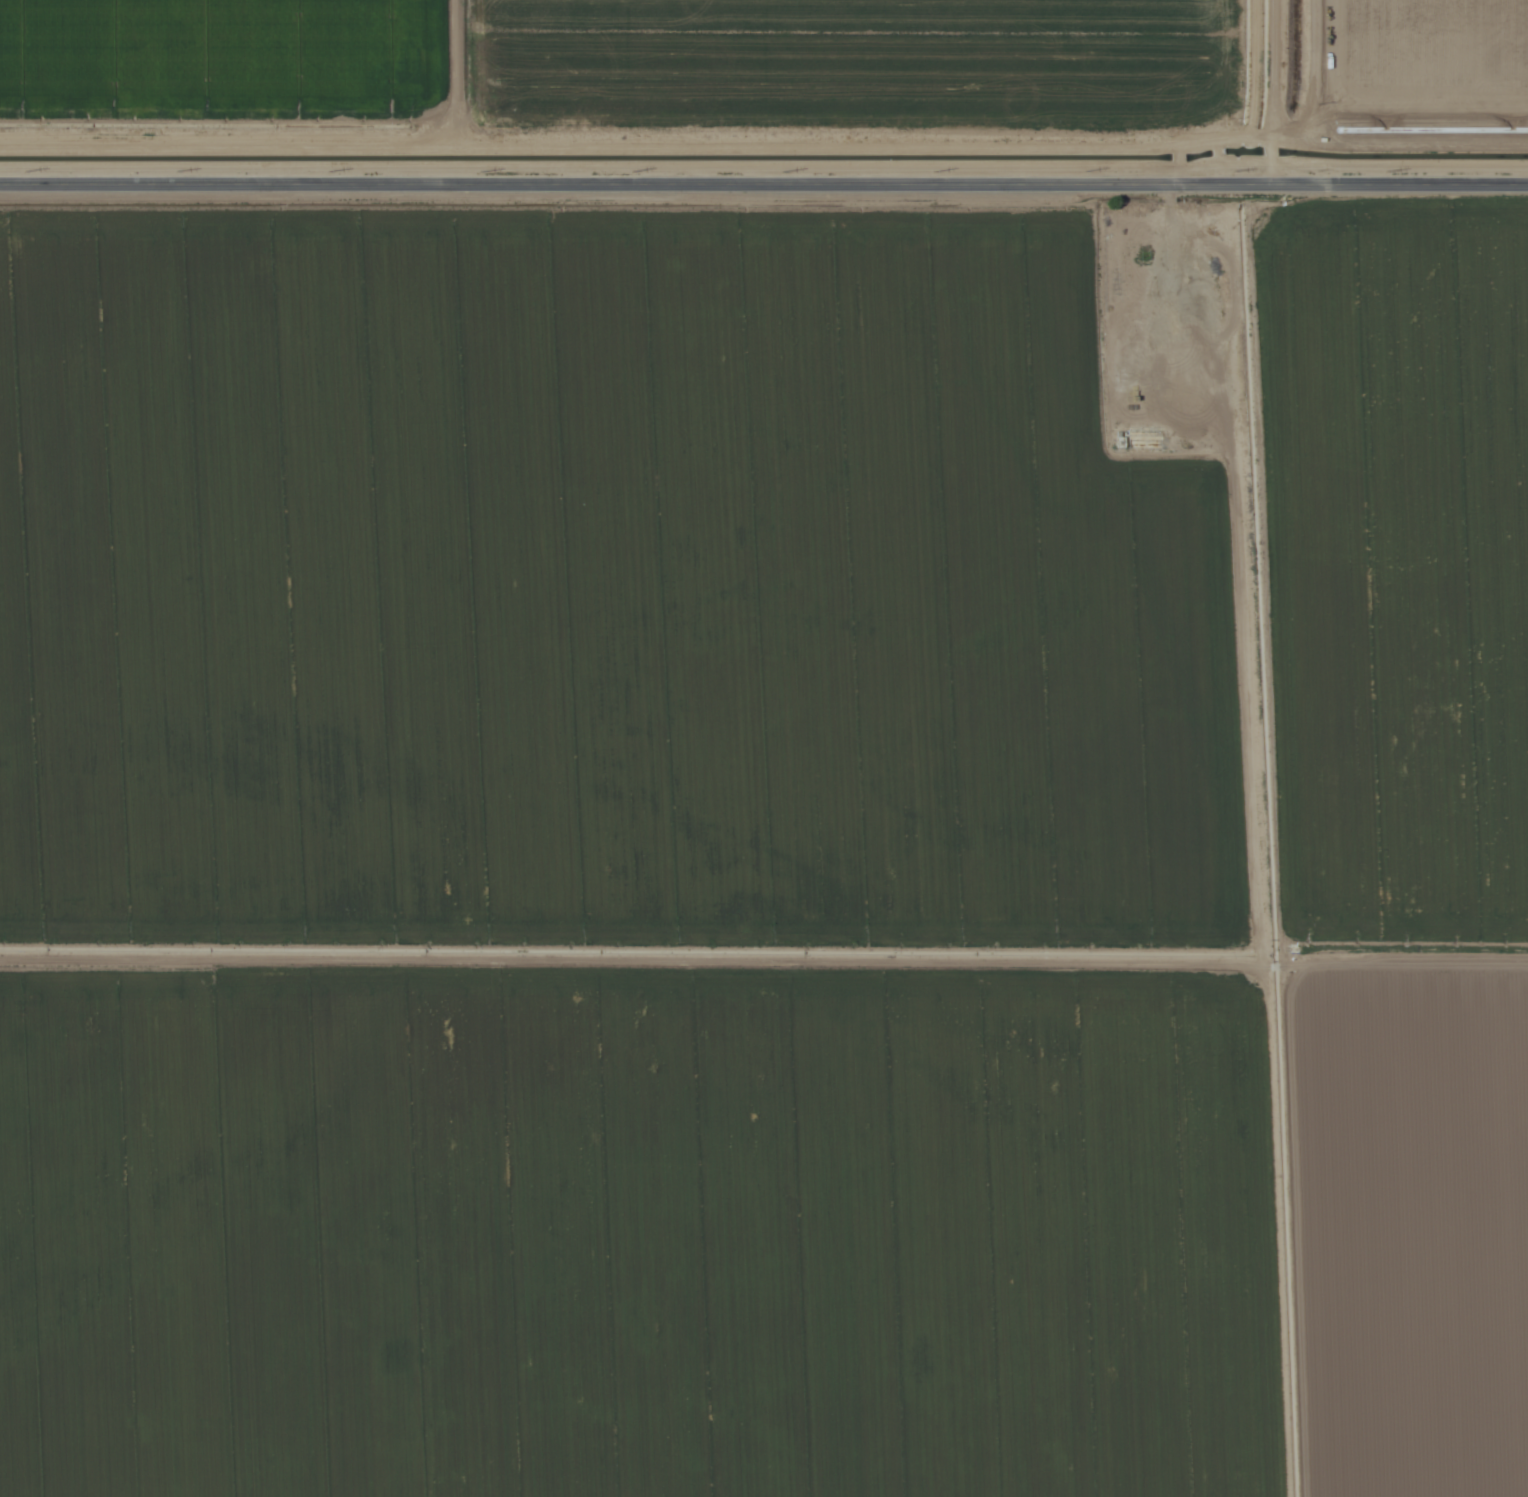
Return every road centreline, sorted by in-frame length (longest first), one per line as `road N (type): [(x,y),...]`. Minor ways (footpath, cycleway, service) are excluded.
road 1 (tertiary): [(0,179),(1527,181)]

